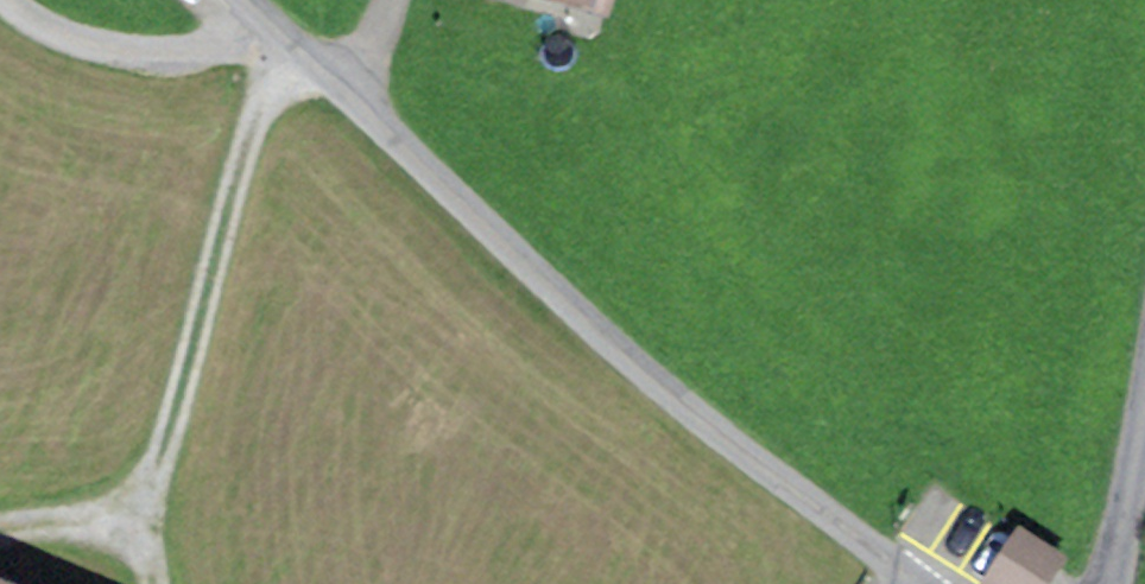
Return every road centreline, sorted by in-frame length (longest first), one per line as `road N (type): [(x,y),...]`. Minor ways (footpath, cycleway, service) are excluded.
road 1 (residential): [(229,0),(757,471),(903,583)]
road 2 (track): [(298,62),(258,116),(146,522),(158,583)]
road 3 (track): [(257,25),(192,50),(79,41),(21,0)]
road 4 (tertiary): [(1144,434),(1122,583)]
road 5 (track): [(146,522),(35,516),(0,529)]

